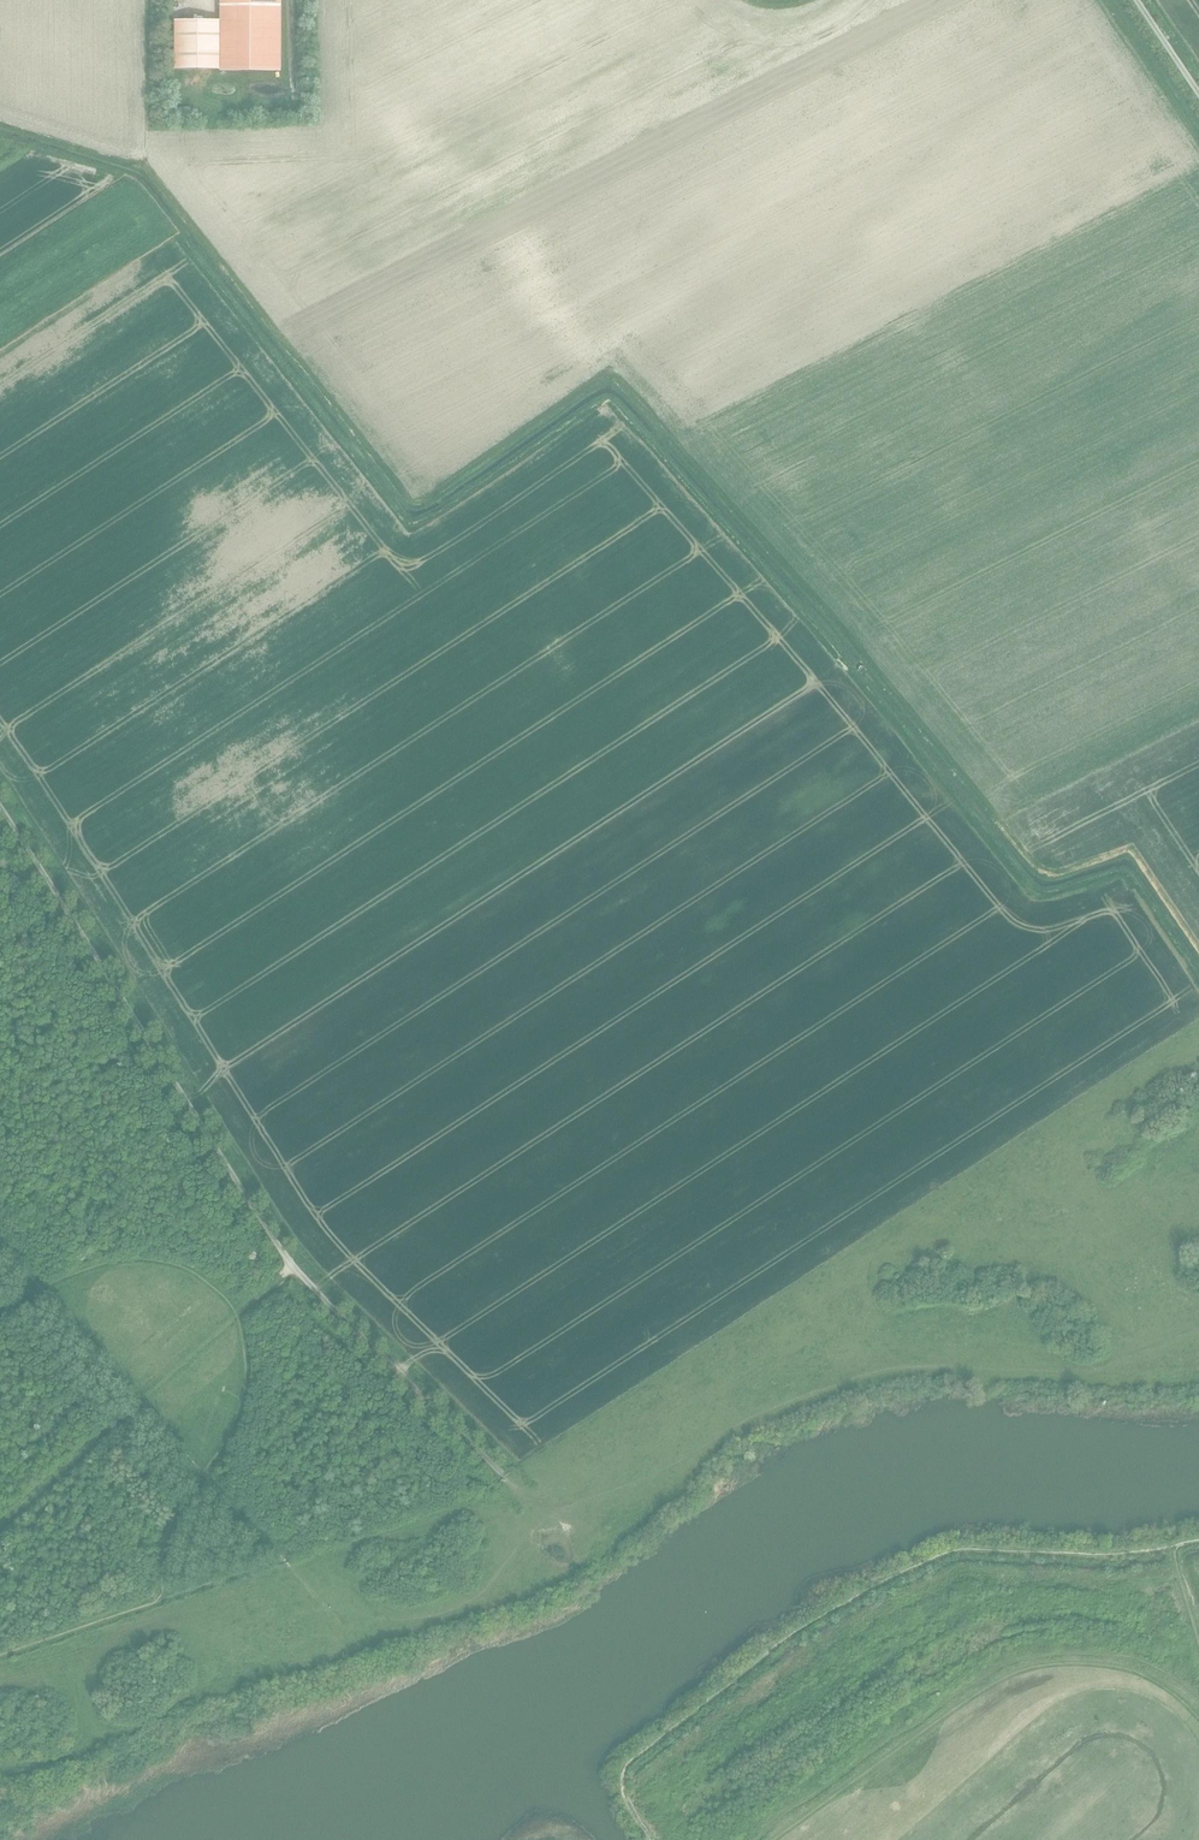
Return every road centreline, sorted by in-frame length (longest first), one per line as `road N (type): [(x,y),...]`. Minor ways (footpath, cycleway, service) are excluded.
road 1 (track): [(285,1562),(335,1613),(428,1612),(474,1597),(516,1557),(541,1508),(731,1372),(846,1343),(935,1336),(1045,1366),(1094,1367),(1198,1326)]
road 2 (unclassified): [(505,1476),(294,1268),(0,809)]

